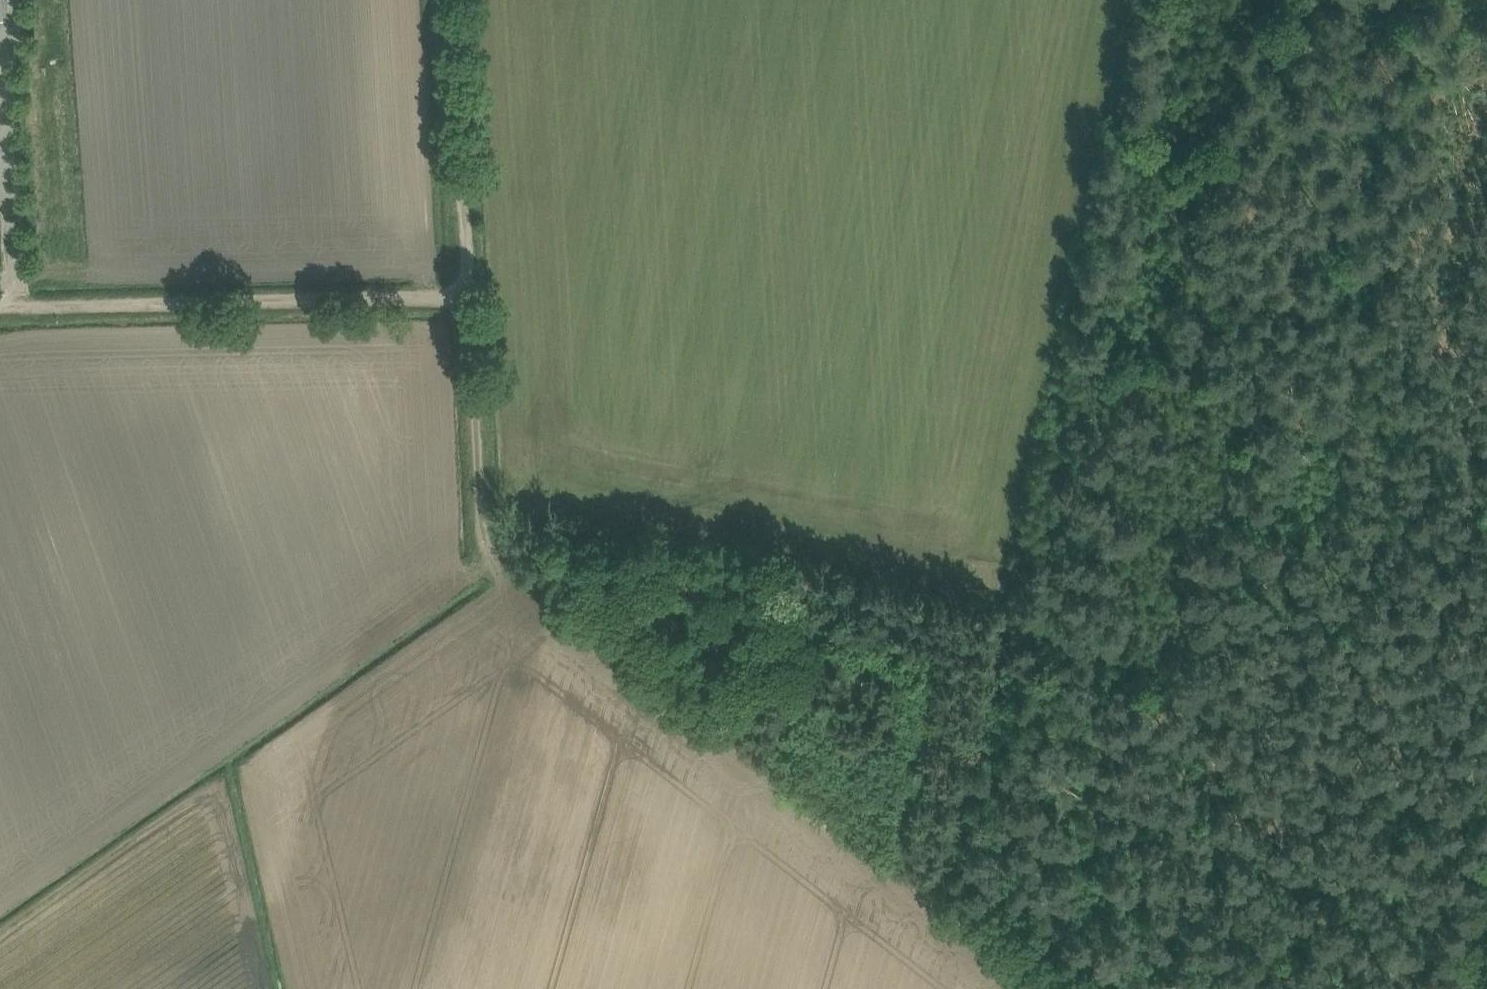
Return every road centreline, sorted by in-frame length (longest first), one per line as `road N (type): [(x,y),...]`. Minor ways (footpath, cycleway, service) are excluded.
road 1 (track): [(446,0),(464,295),(0,301)]

